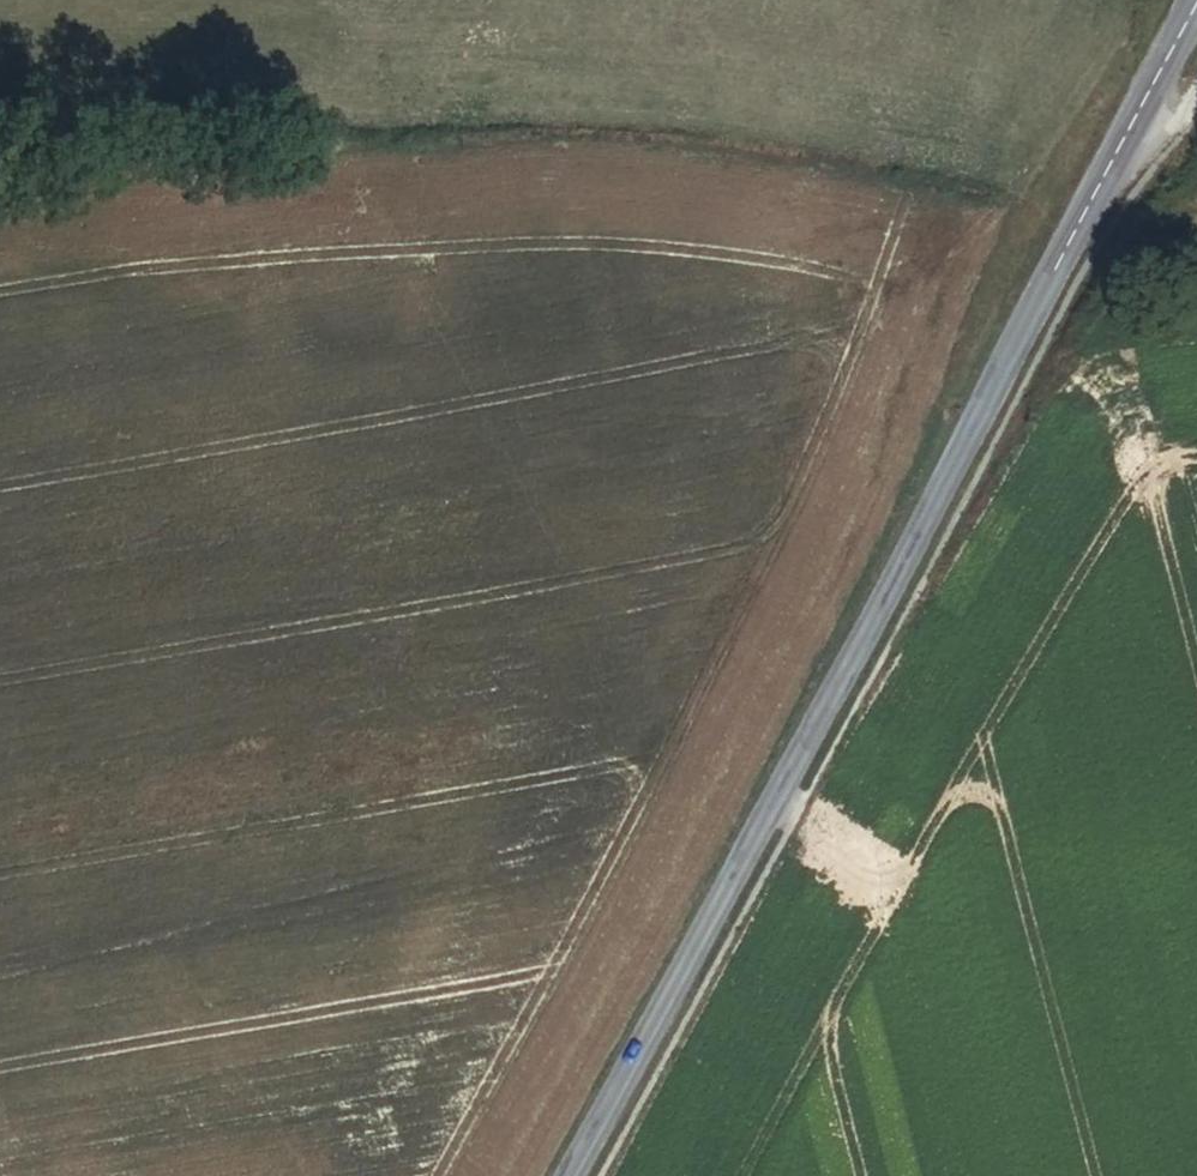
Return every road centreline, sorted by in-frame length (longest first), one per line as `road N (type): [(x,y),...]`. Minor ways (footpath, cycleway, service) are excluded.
road 1 (tertiary): [(564,1175),(1196,14)]
road 2 (track): [(1196,104),(1091,210)]

